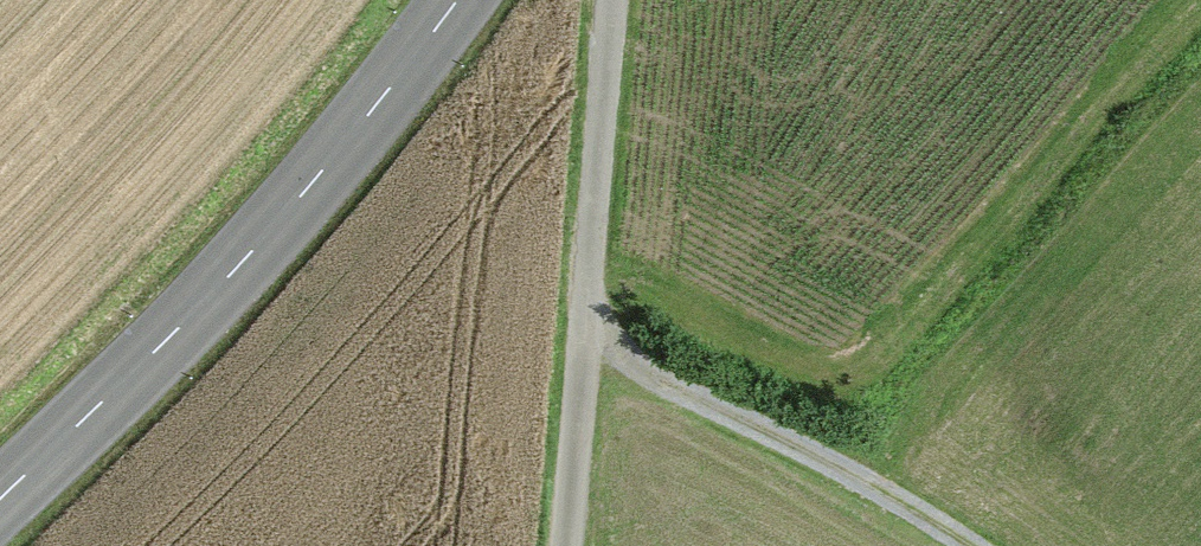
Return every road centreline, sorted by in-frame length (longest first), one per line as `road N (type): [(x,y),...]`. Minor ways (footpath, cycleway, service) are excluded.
road 1 (tertiary): [(0,502),(280,227),(467,0)]
road 2 (track): [(565,545),(609,0)]
road 3 (track): [(585,338),(933,514),(972,545)]

